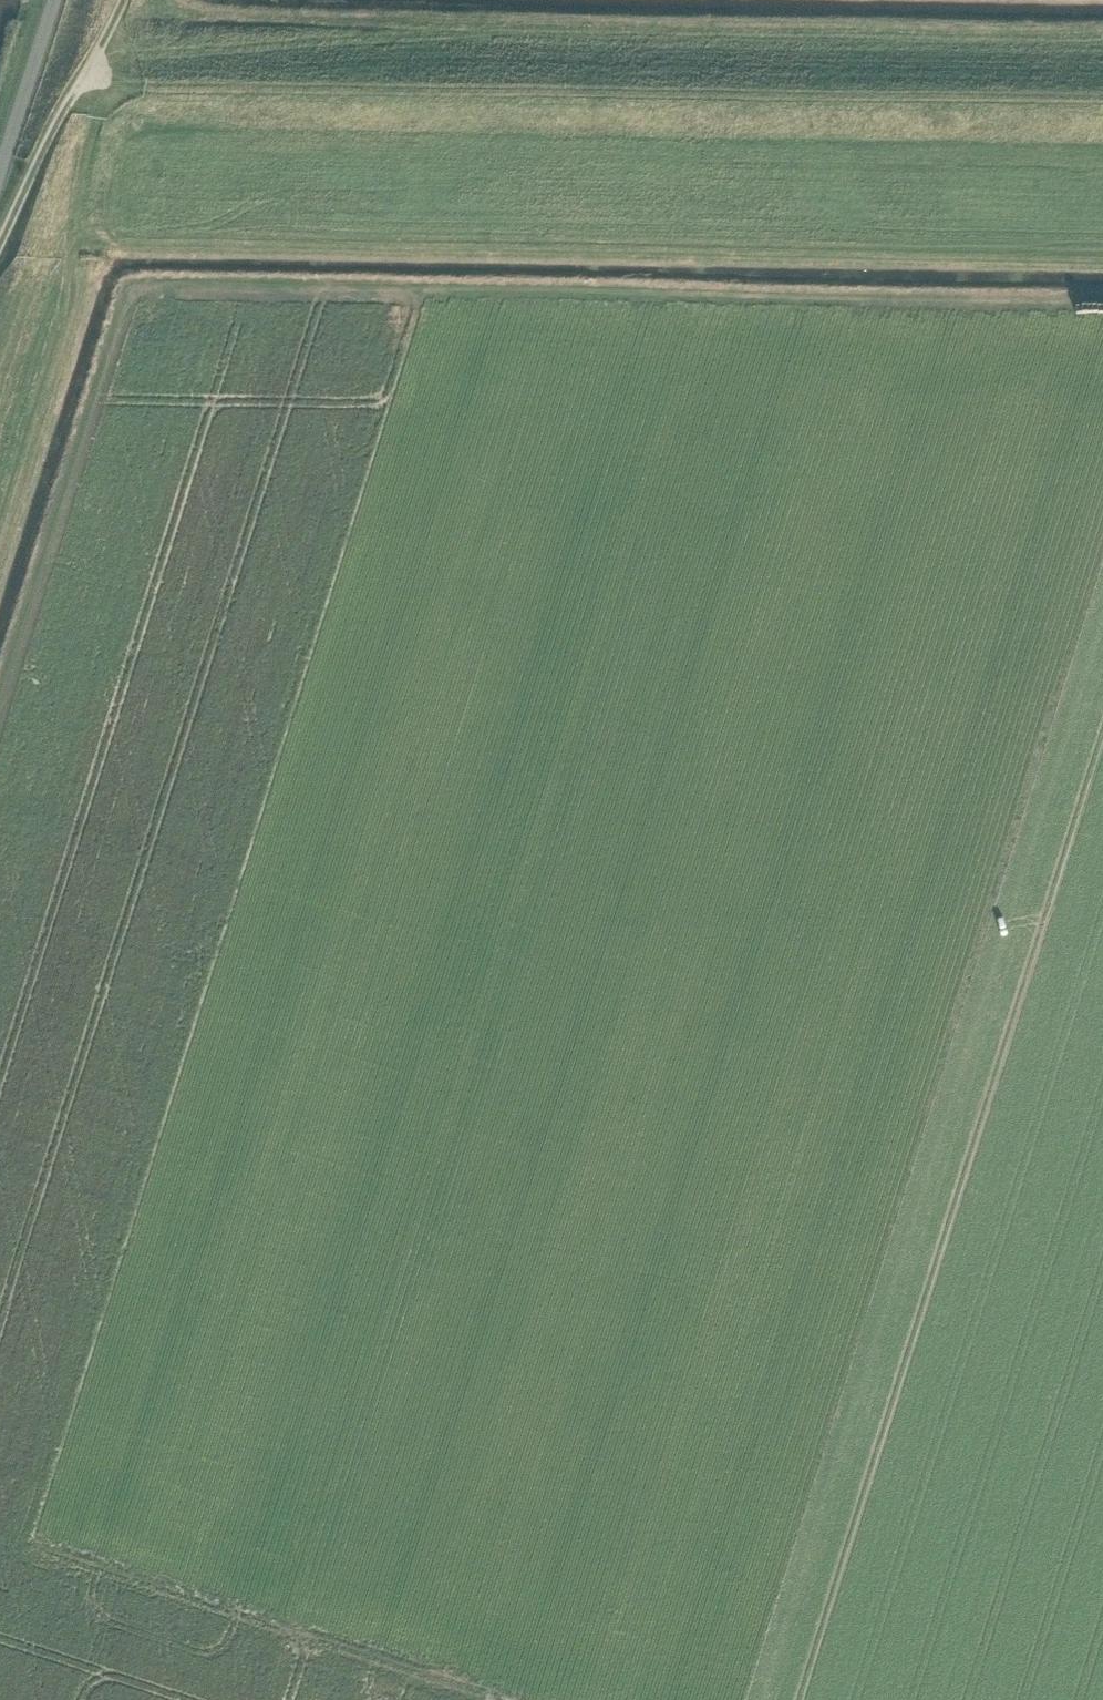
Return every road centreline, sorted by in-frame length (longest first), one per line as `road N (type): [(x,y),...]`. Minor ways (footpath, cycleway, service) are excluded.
road 1 (unclassified): [(0,174),(55,0)]

